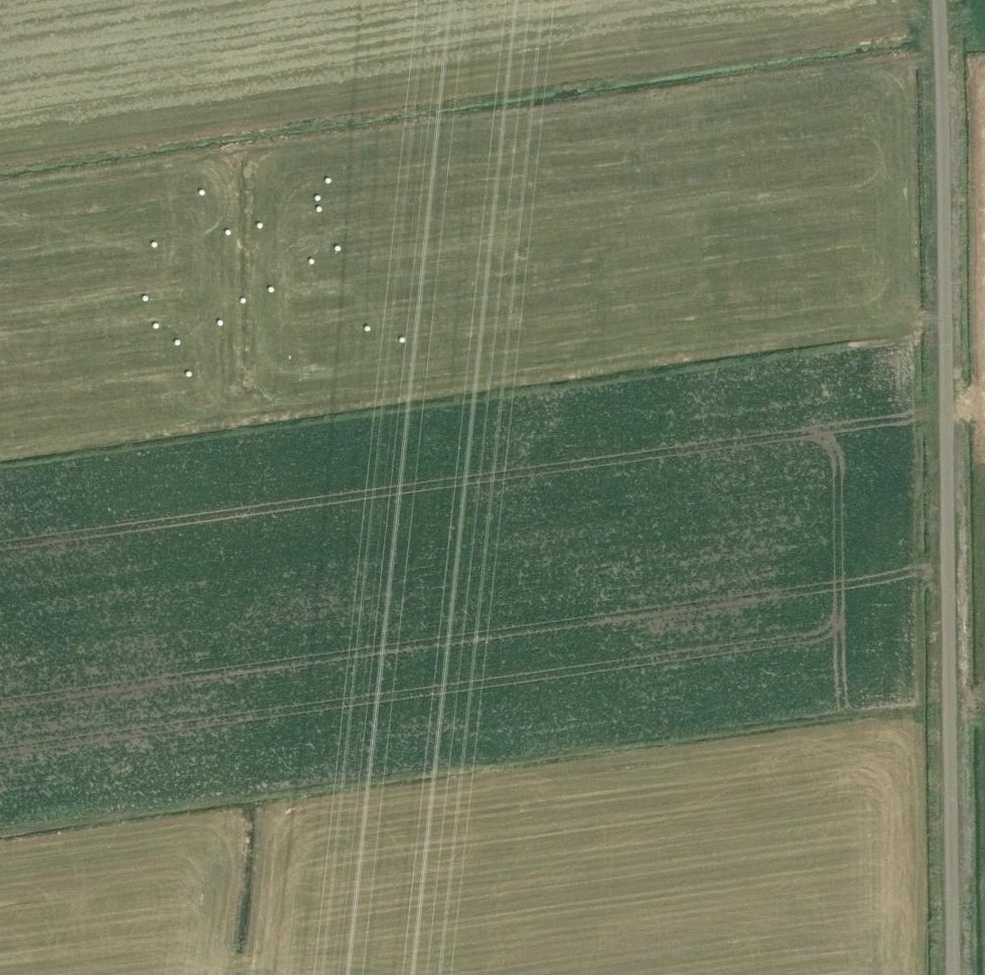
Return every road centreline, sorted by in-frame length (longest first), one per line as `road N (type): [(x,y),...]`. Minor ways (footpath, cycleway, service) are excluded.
road 1 (unclassified): [(952,974),(937,0)]

